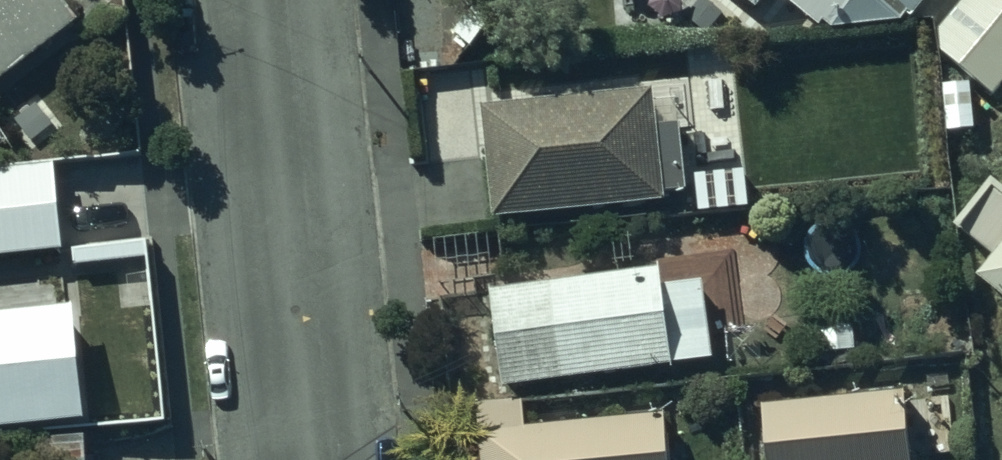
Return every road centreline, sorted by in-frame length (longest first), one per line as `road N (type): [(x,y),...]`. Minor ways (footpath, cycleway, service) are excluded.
road 1 (residential): [(266,0),(320,459)]

